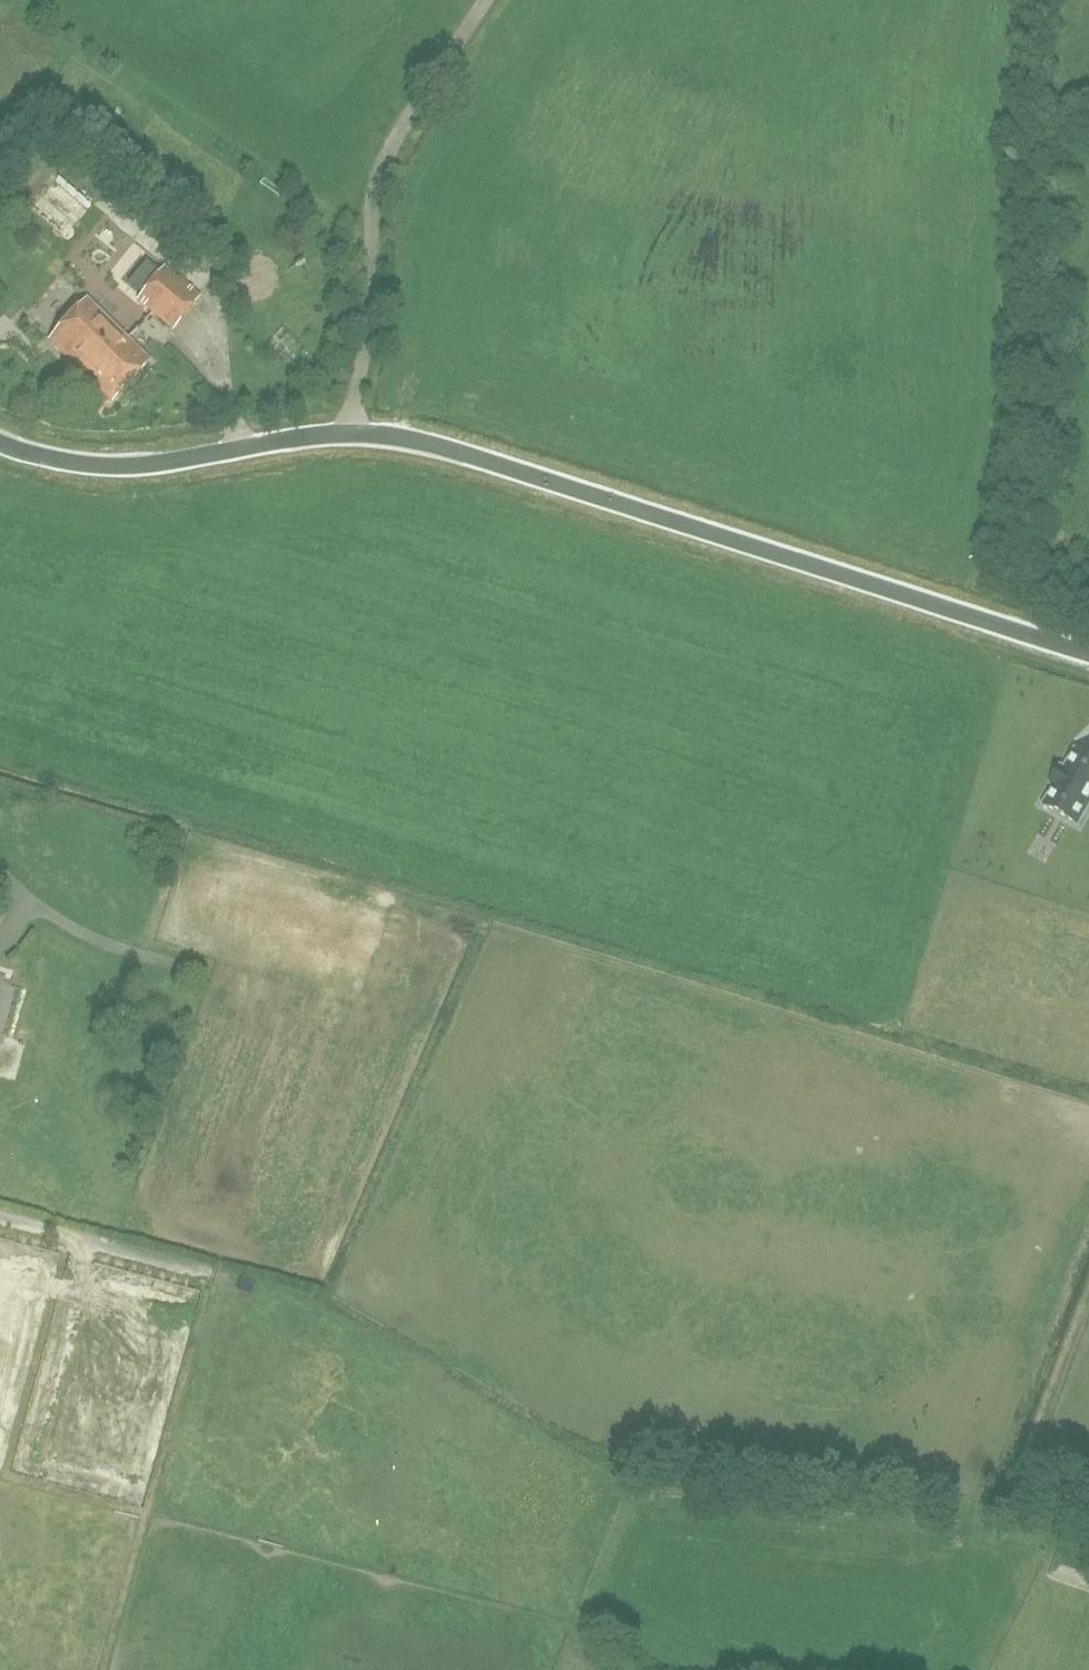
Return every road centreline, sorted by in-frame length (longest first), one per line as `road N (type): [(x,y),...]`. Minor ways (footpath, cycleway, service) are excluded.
road 1 (unclassified): [(0,445),(24,456),(124,467),(302,439),(400,439),(1088,657)]

